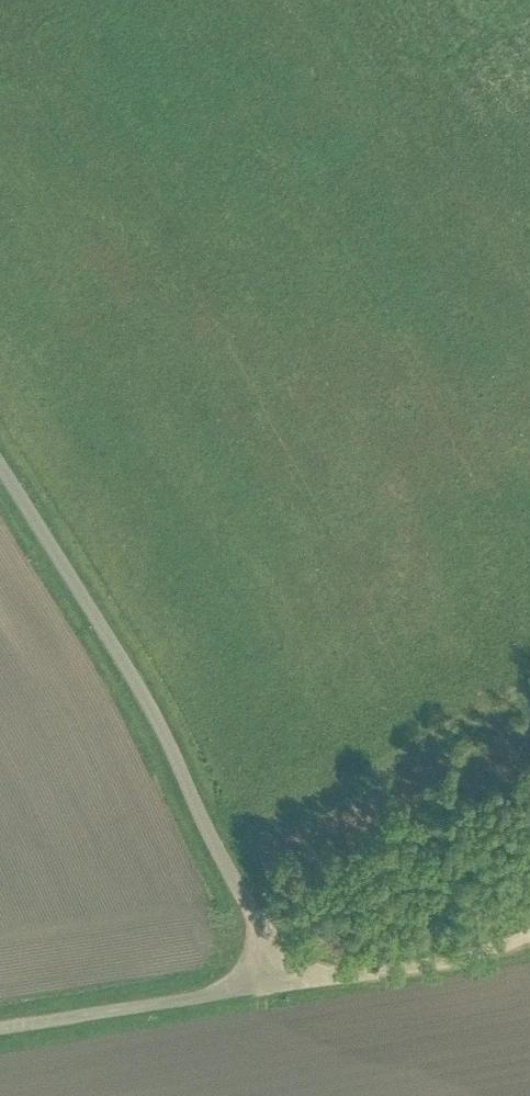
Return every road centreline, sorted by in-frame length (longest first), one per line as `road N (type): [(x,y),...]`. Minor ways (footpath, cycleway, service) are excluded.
road 1 (unclassified): [(269,966),(263,929),(170,745),(0,463)]
road 2 (unclassified): [(0,1029),(236,993),(269,966)]
road 3 (unclassified): [(269,966),(312,976),(396,967),(478,952),(529,930)]

